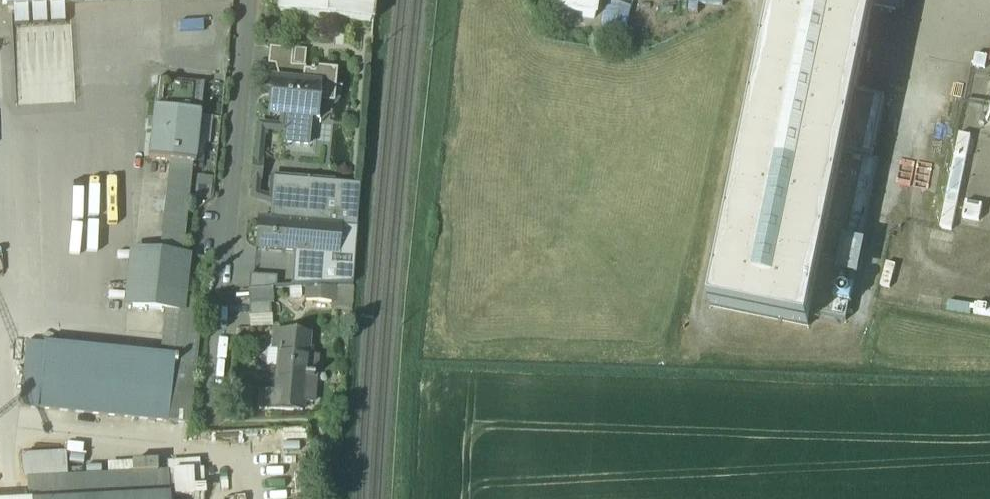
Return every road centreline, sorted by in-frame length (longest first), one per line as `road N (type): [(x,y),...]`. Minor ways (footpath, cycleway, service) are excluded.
road 1 (residential): [(208,426),(247,0)]

